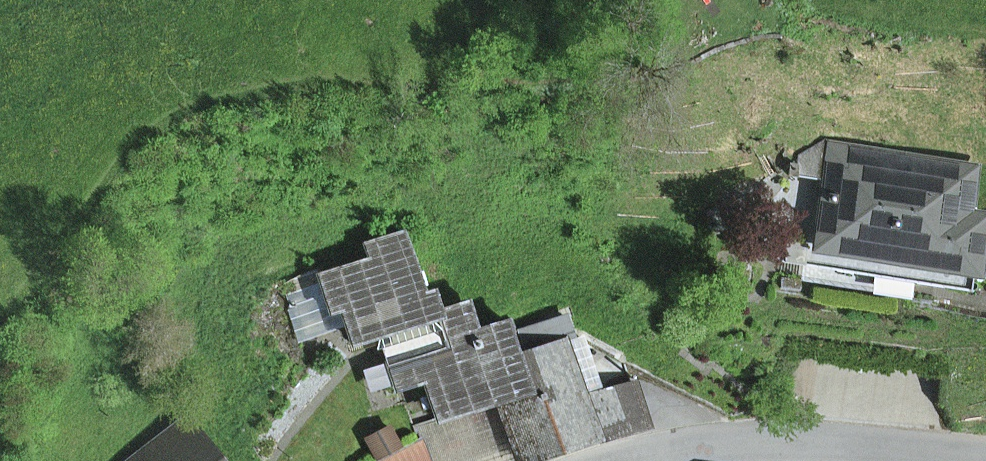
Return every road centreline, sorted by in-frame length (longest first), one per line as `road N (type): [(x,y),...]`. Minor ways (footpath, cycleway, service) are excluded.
road 1 (residential): [(985,460),(765,442),(624,460)]

